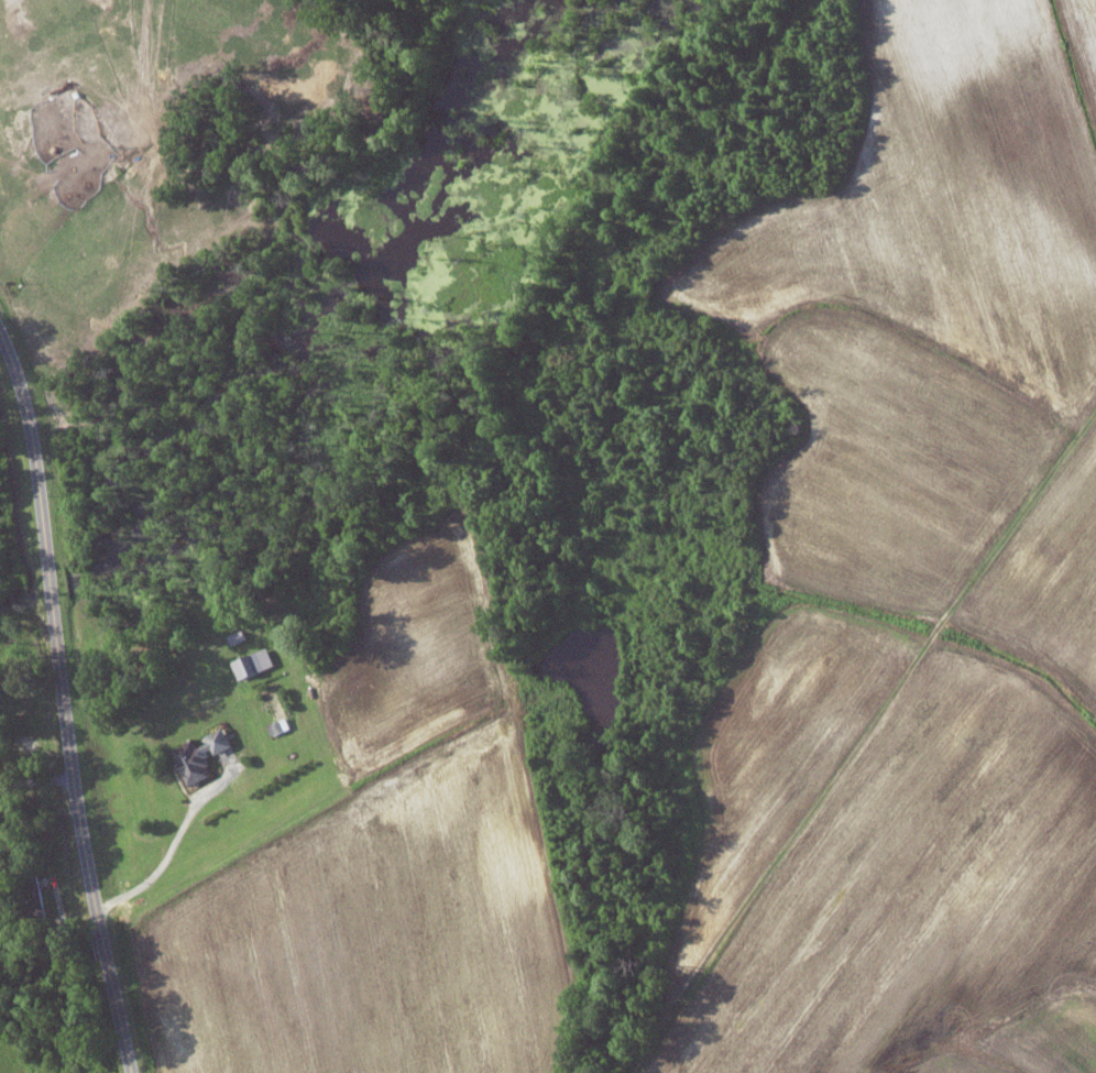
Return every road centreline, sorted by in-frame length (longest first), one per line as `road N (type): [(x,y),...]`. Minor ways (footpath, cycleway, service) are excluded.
road 1 (residential): [(137,1072),(92,890),(26,414),(0,327)]

